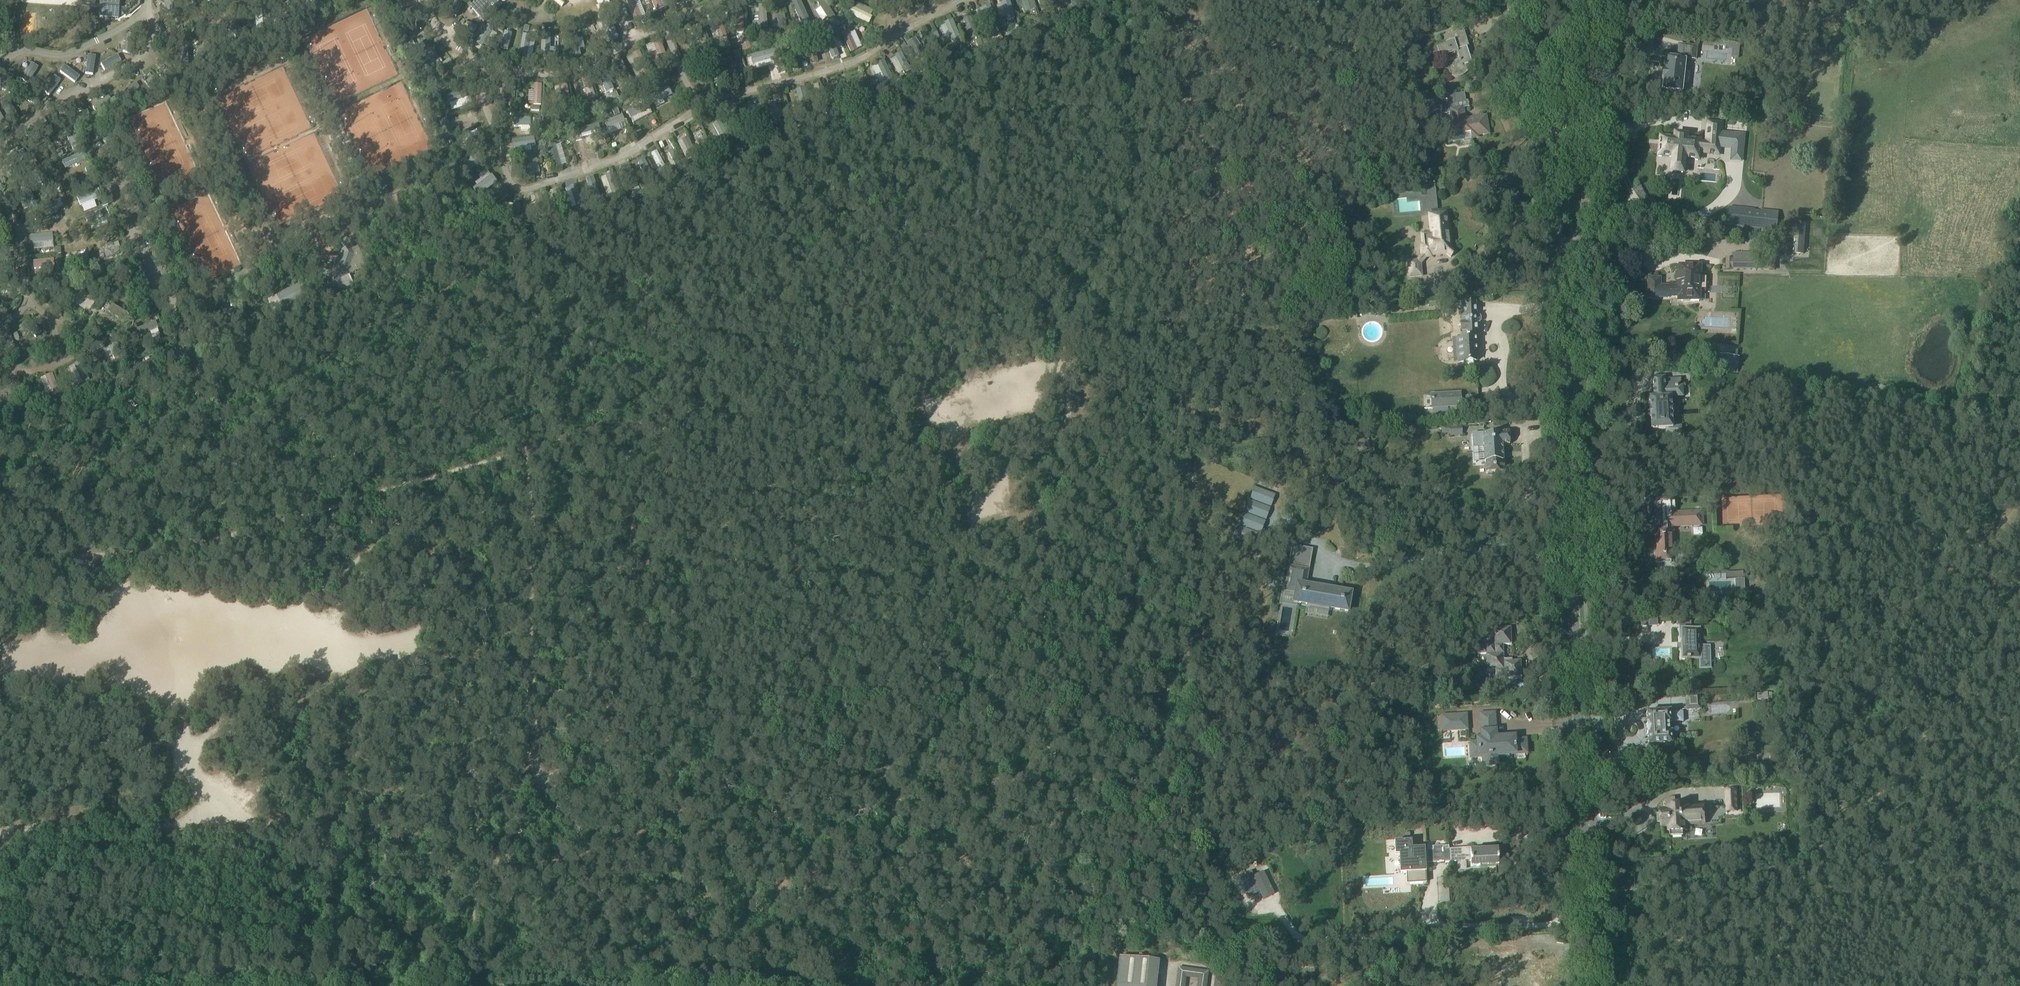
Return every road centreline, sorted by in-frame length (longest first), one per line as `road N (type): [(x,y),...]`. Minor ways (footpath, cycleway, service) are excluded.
road 1 (tertiary): [(1591,985),(1546,140)]
road 2 (track): [(860,372),(167,548)]
road 3 (track): [(957,545),(997,469),(1017,450),(1040,364),(1064,357)]
road 4 (track): [(1069,306),(1037,331),(860,372)]
road 5 (residential): [(194,351),(191,364),(0,416)]
road 6 (track): [(151,42),(138,62),(0,140)]
road 7 (track): [(167,548),(0,560)]
road 8 (residential): [(1546,140),(1576,127),(1589,0)]
road 9 (tertiary): [(1546,140),(1505,0)]
road 10 (track): [(141,16),(151,42),(161,44),(250,0)]

